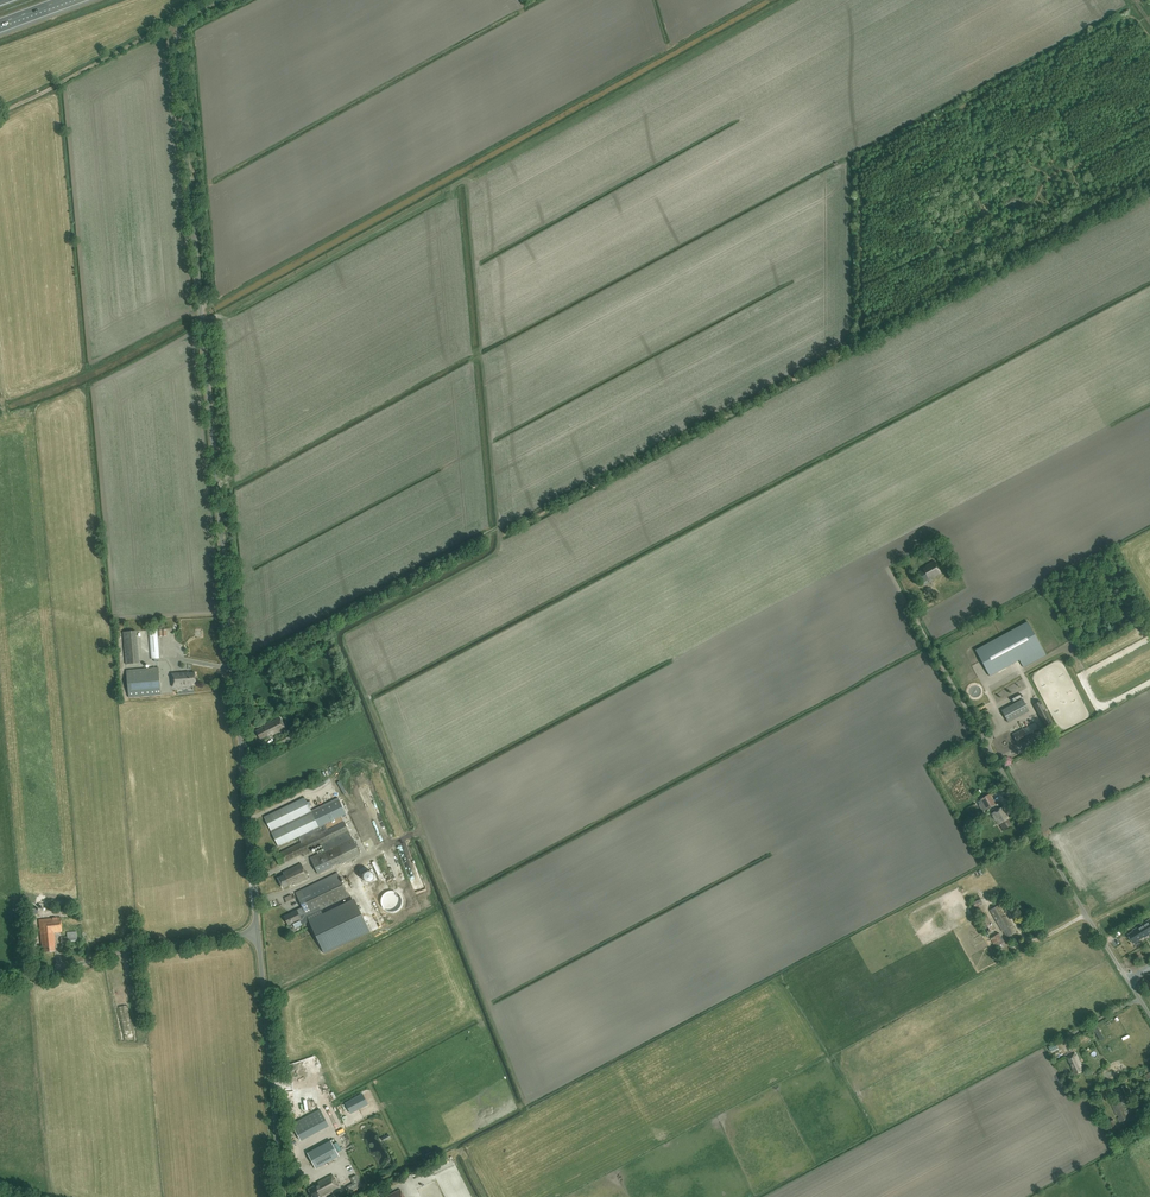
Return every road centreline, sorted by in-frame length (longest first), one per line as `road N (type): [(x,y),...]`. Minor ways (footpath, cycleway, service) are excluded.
road 1 (unclassified): [(258,933),(177,52),(186,19),(218,0)]
road 2 (track): [(785,0),(202,325)]
road 3 (unclassified): [(1149,1015),(917,622),(923,602)]
road 4 (unclassified): [(284,1196),(258,933)]
road 5 (unclassified): [(0,982),(133,949),(258,933)]
road 6 (track): [(181,27),(0,112)]
road 7 (track): [(1149,128),(1051,177),(1023,165),(995,180)]
road 8 (track): [(201,316),(86,369)]

